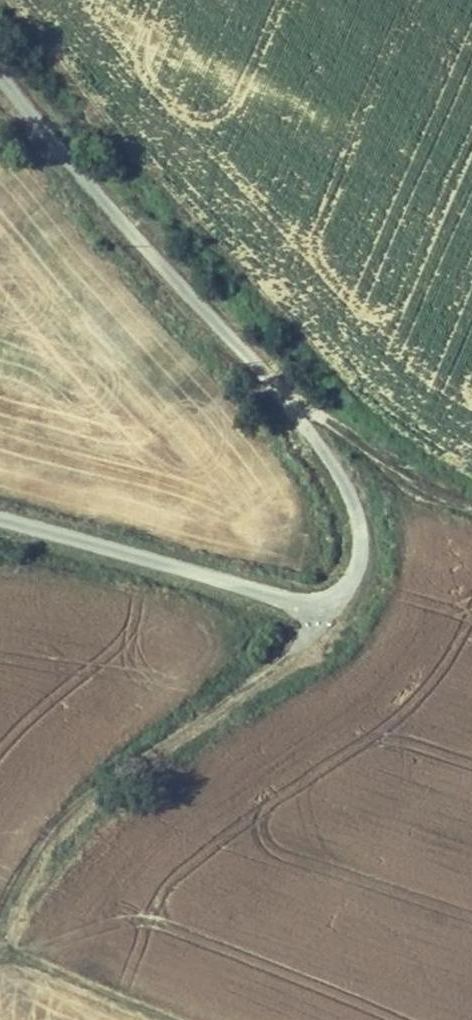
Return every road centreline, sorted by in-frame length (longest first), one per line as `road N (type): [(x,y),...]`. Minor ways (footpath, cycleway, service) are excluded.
road 1 (unclassified): [(0,517),(334,612),(359,563),(357,509),(316,436),(0,73)]
road 2 (track): [(0,935),(41,851),(73,811),(117,769),(287,658),(334,612)]
road 3 (track): [(295,410),(320,414),(394,479),(471,505)]
road 4 (track): [(168,1019),(0,947)]

